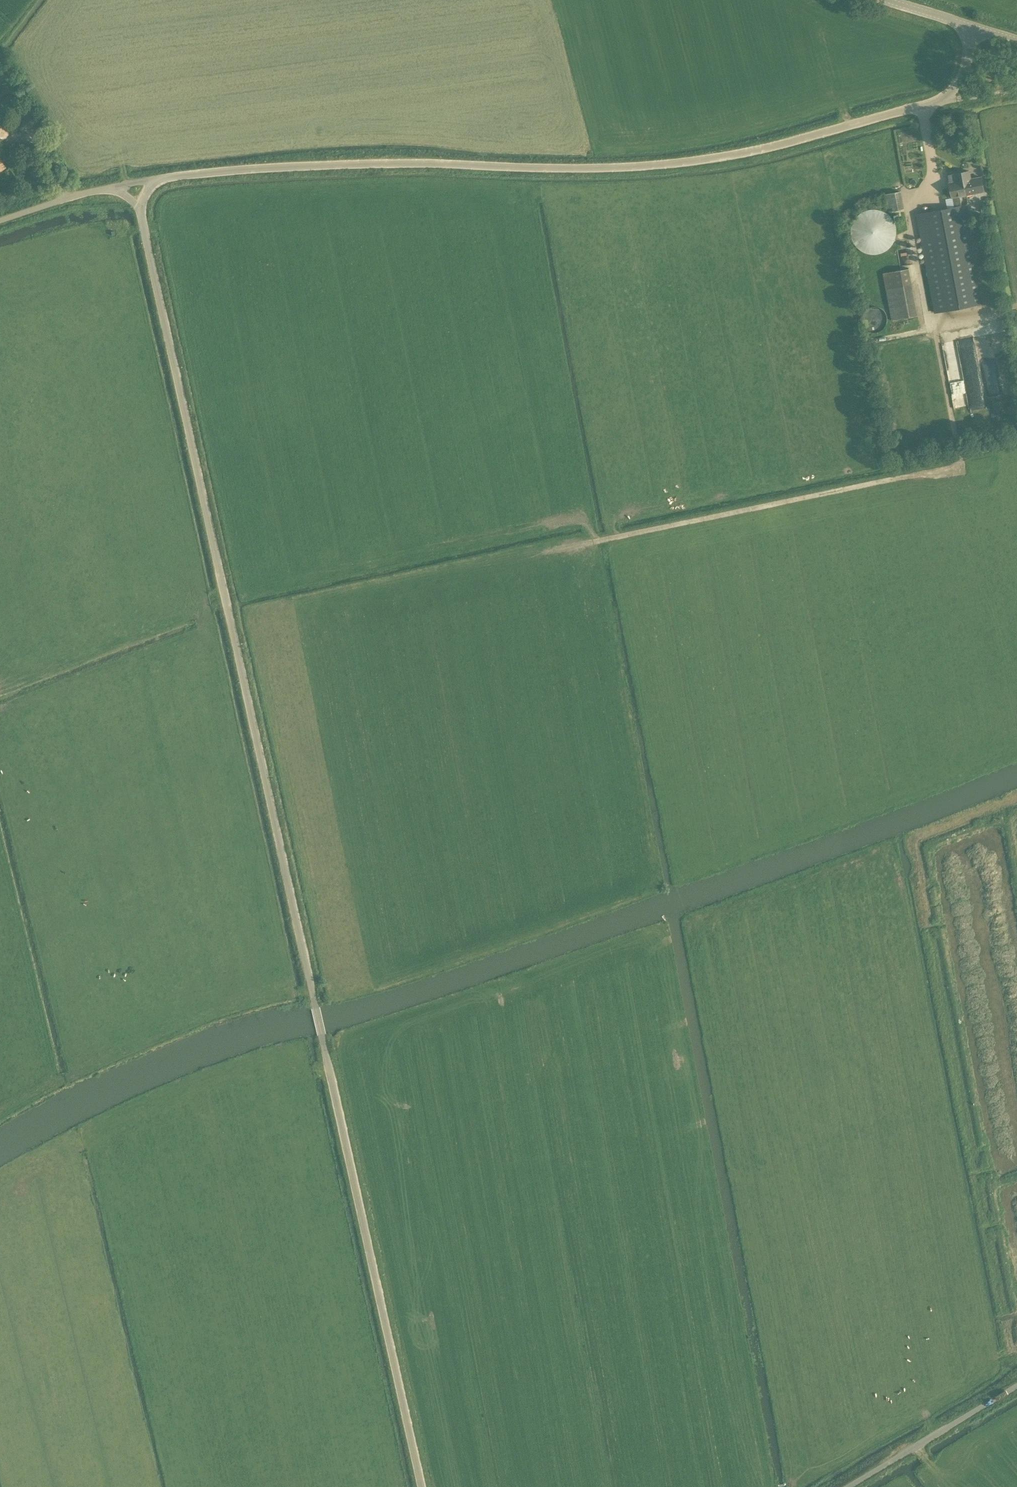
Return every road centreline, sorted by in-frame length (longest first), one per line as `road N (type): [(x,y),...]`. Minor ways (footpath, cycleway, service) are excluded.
road 1 (unclassified): [(419,1486),(139,190)]
road 2 (unclassified): [(139,190),(297,177),(546,182),(746,166),(931,110),(963,77),(969,28)]
road 3 (unclassified): [(851,1486),(1016,1386)]
road 4 (unclassified): [(0,217),(58,199),(139,190)]

